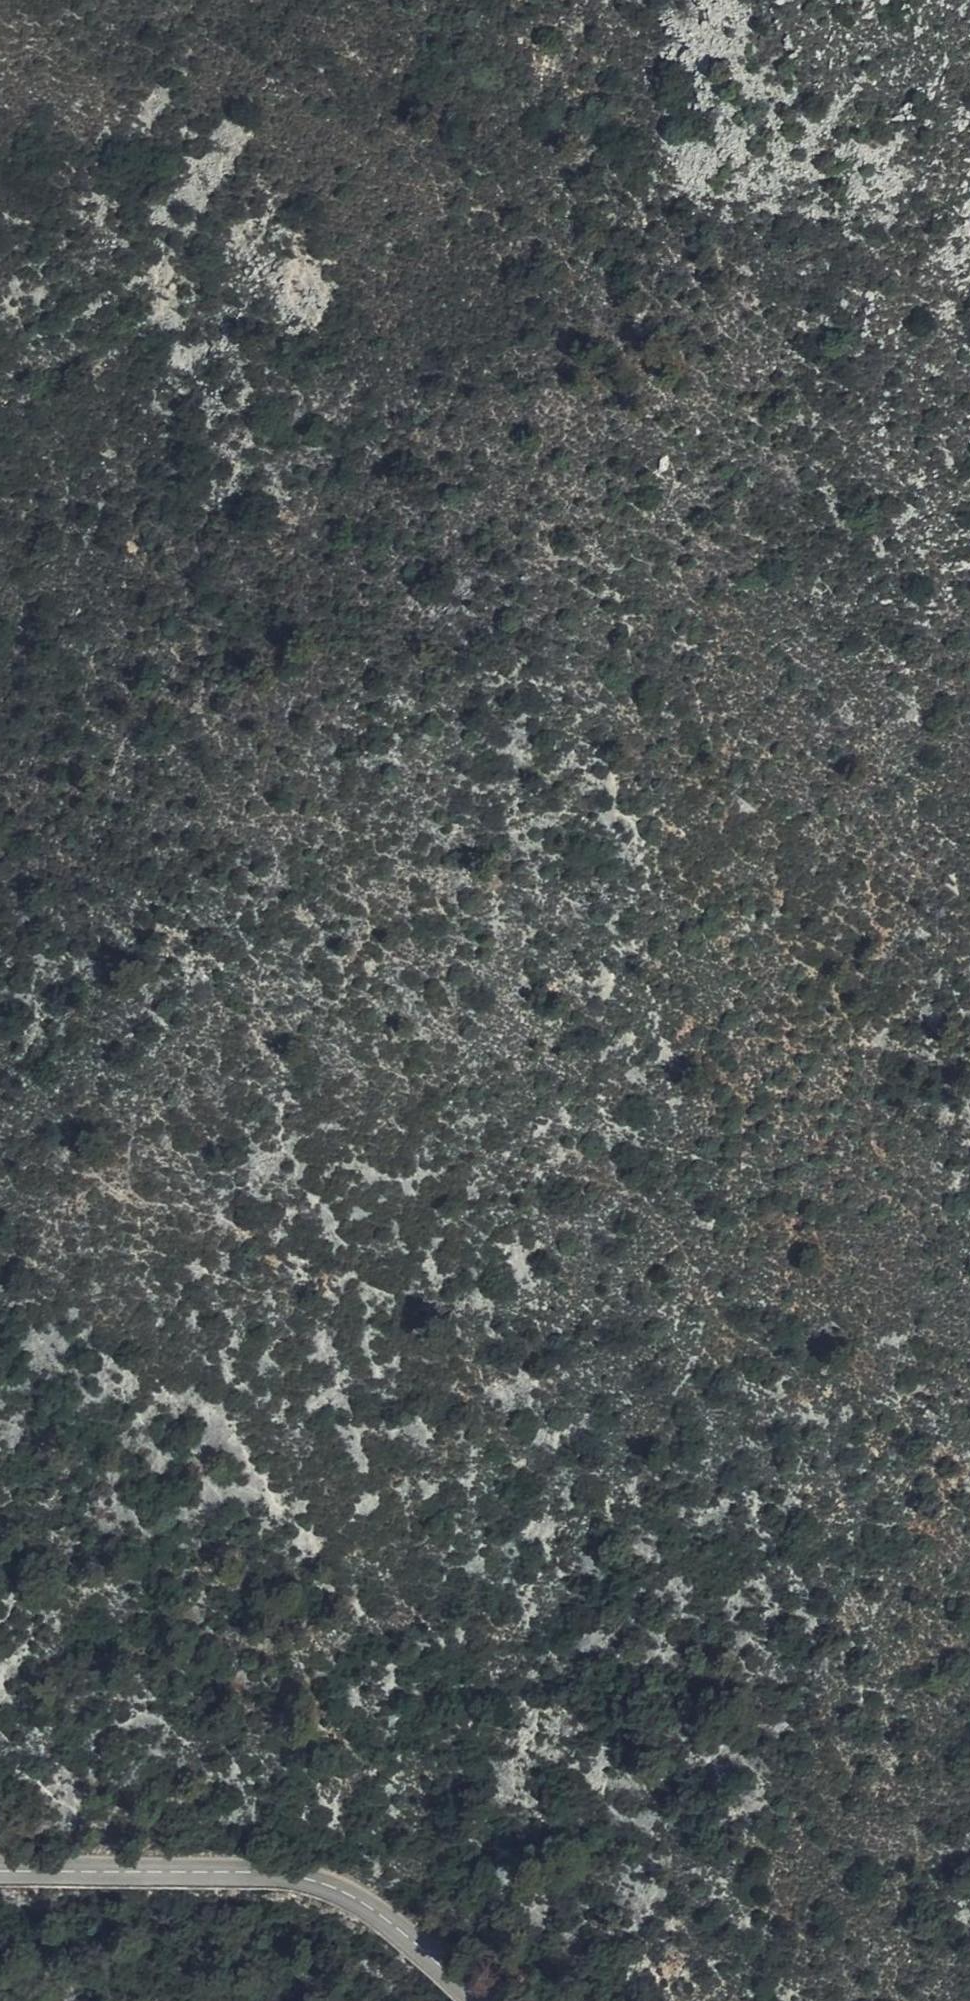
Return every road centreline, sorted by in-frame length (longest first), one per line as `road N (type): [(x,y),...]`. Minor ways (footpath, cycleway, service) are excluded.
road 1 (tertiary): [(0,1869),(272,1873),(332,1884),(388,1916),(484,2000)]

